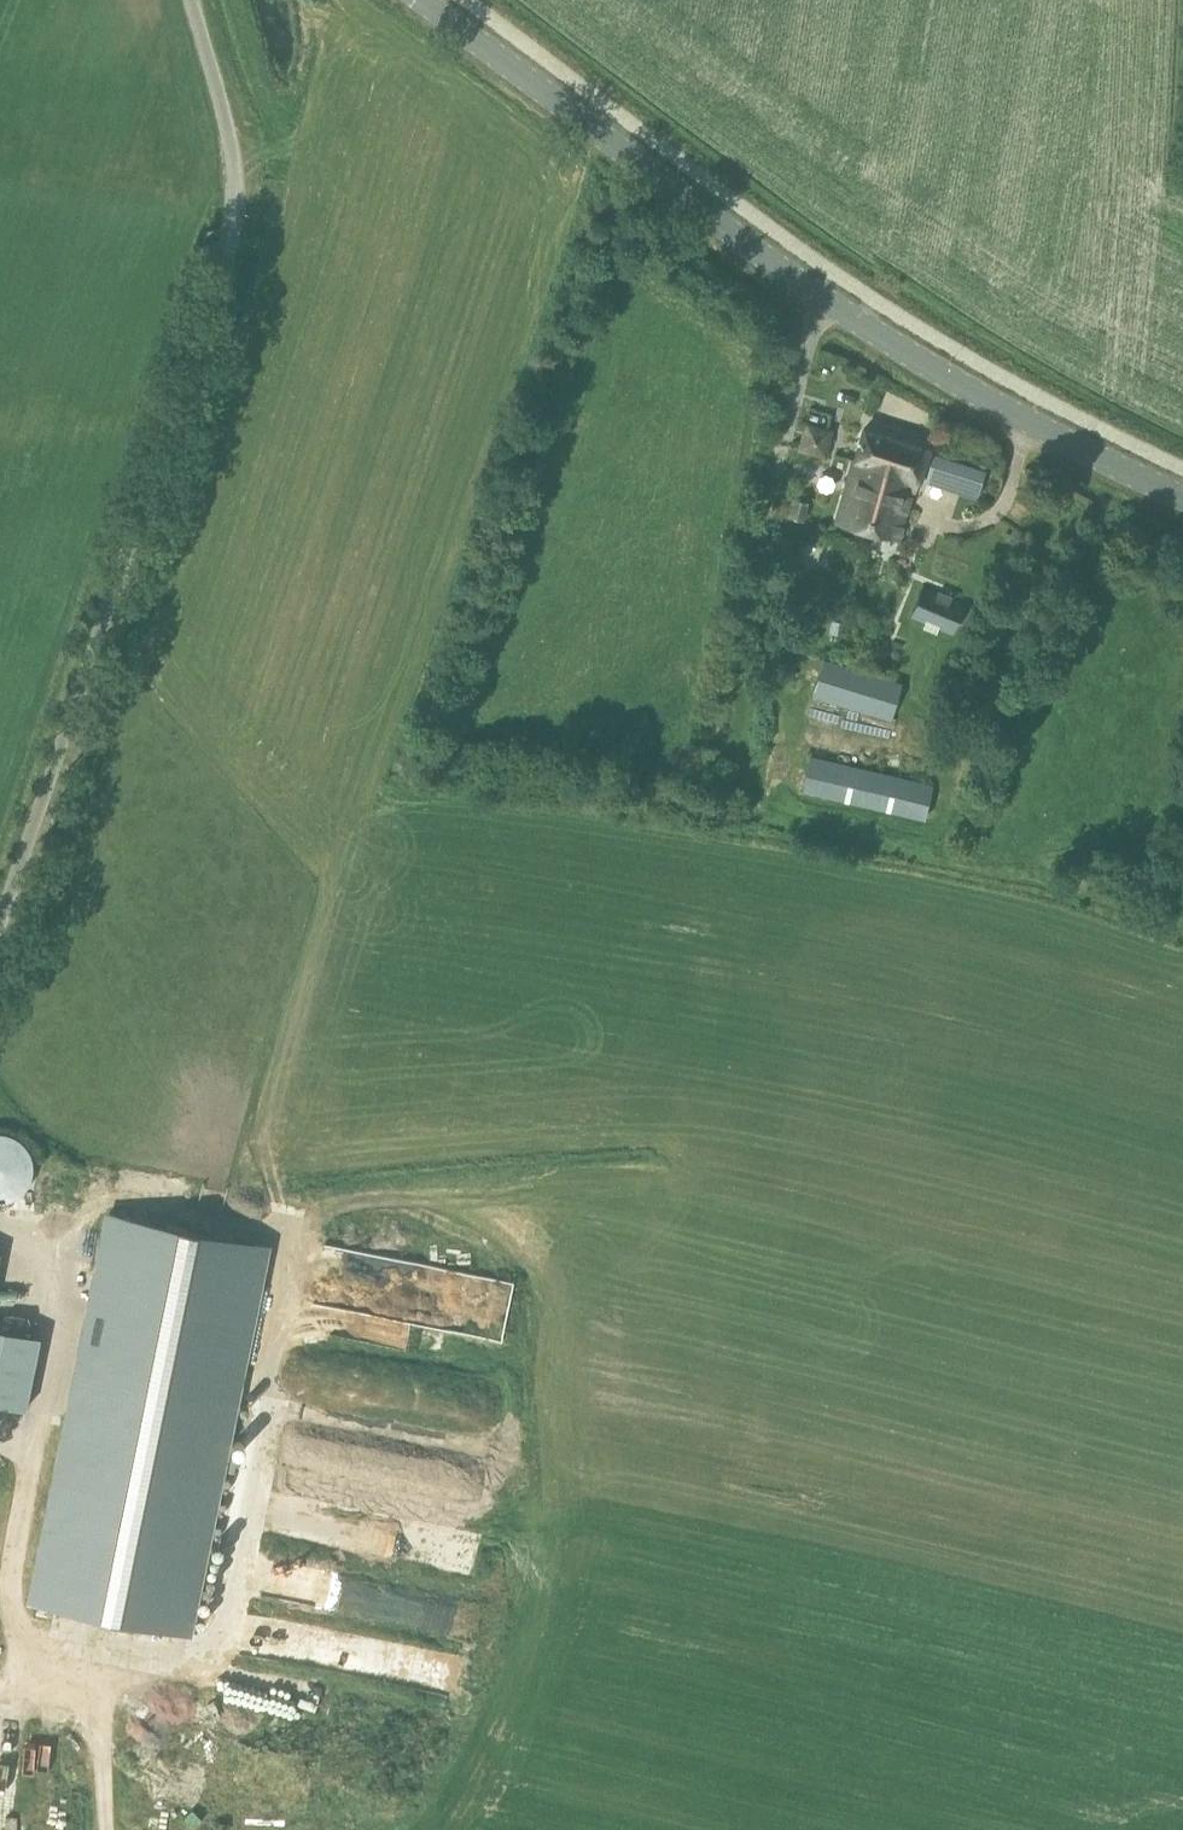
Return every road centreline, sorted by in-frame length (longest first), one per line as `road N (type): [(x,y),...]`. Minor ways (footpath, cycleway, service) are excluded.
road 1 (tertiary): [(1182,502),(1023,433),(712,235),(419,0)]

